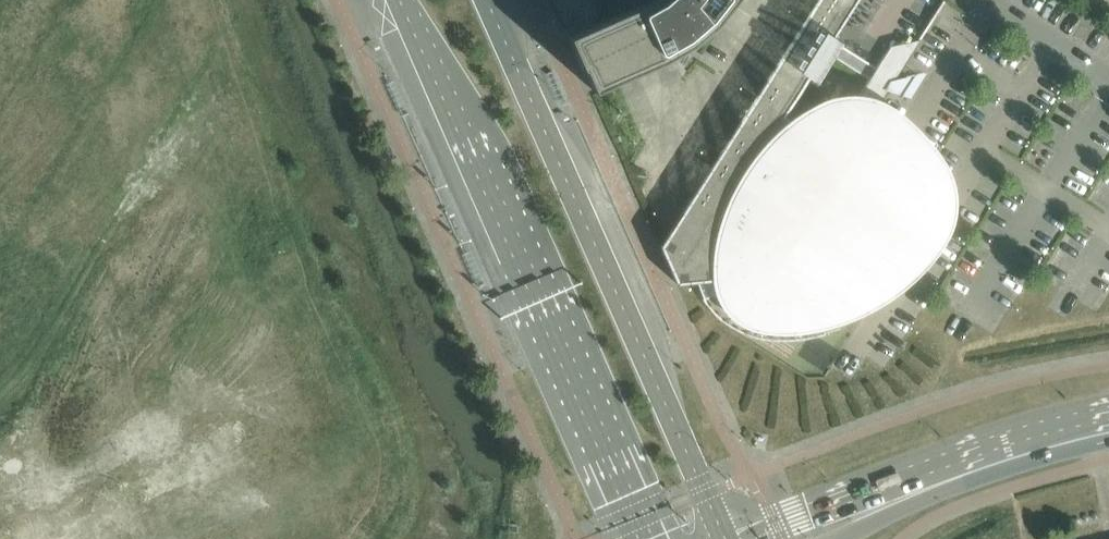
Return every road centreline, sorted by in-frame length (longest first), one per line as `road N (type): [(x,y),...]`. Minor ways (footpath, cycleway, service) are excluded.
road 1 (secondary): [(399,0),(641,538)]
road 2 (secondary): [(719,538),(485,0)]
road 3 (tertiary): [(778,538),(1056,433),(1108,422)]
road 4 (unclassified): [(1108,76),(988,0)]

